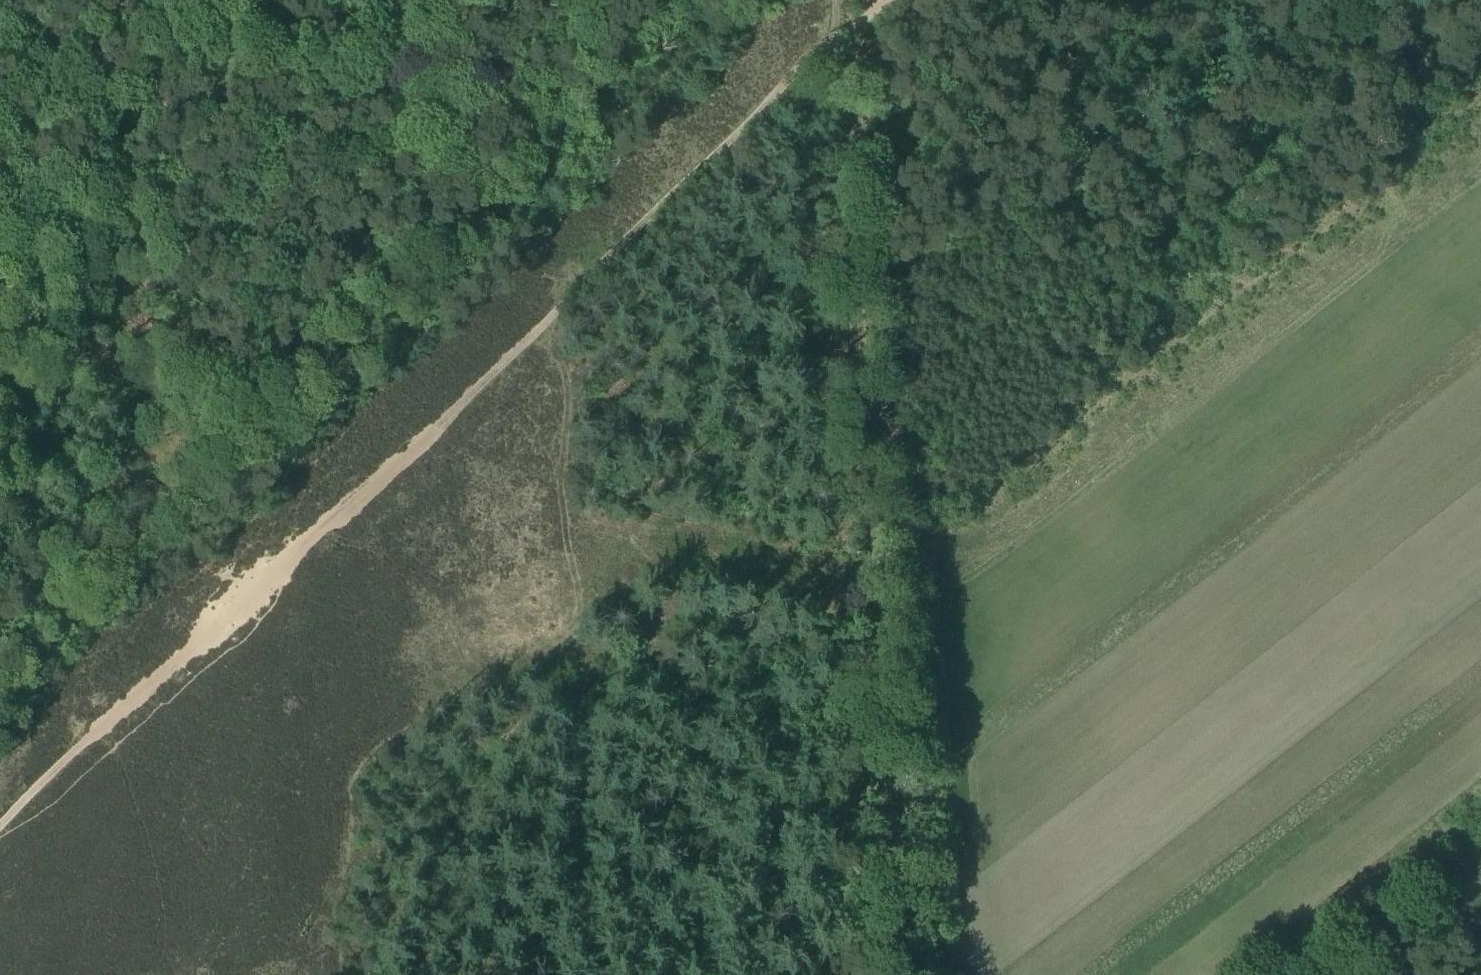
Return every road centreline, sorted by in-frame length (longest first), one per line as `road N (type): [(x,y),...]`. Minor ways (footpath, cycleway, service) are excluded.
road 1 (track): [(885,0),(526,342),(0,821)]
road 2 (track): [(906,974),(825,86),(832,0)]

